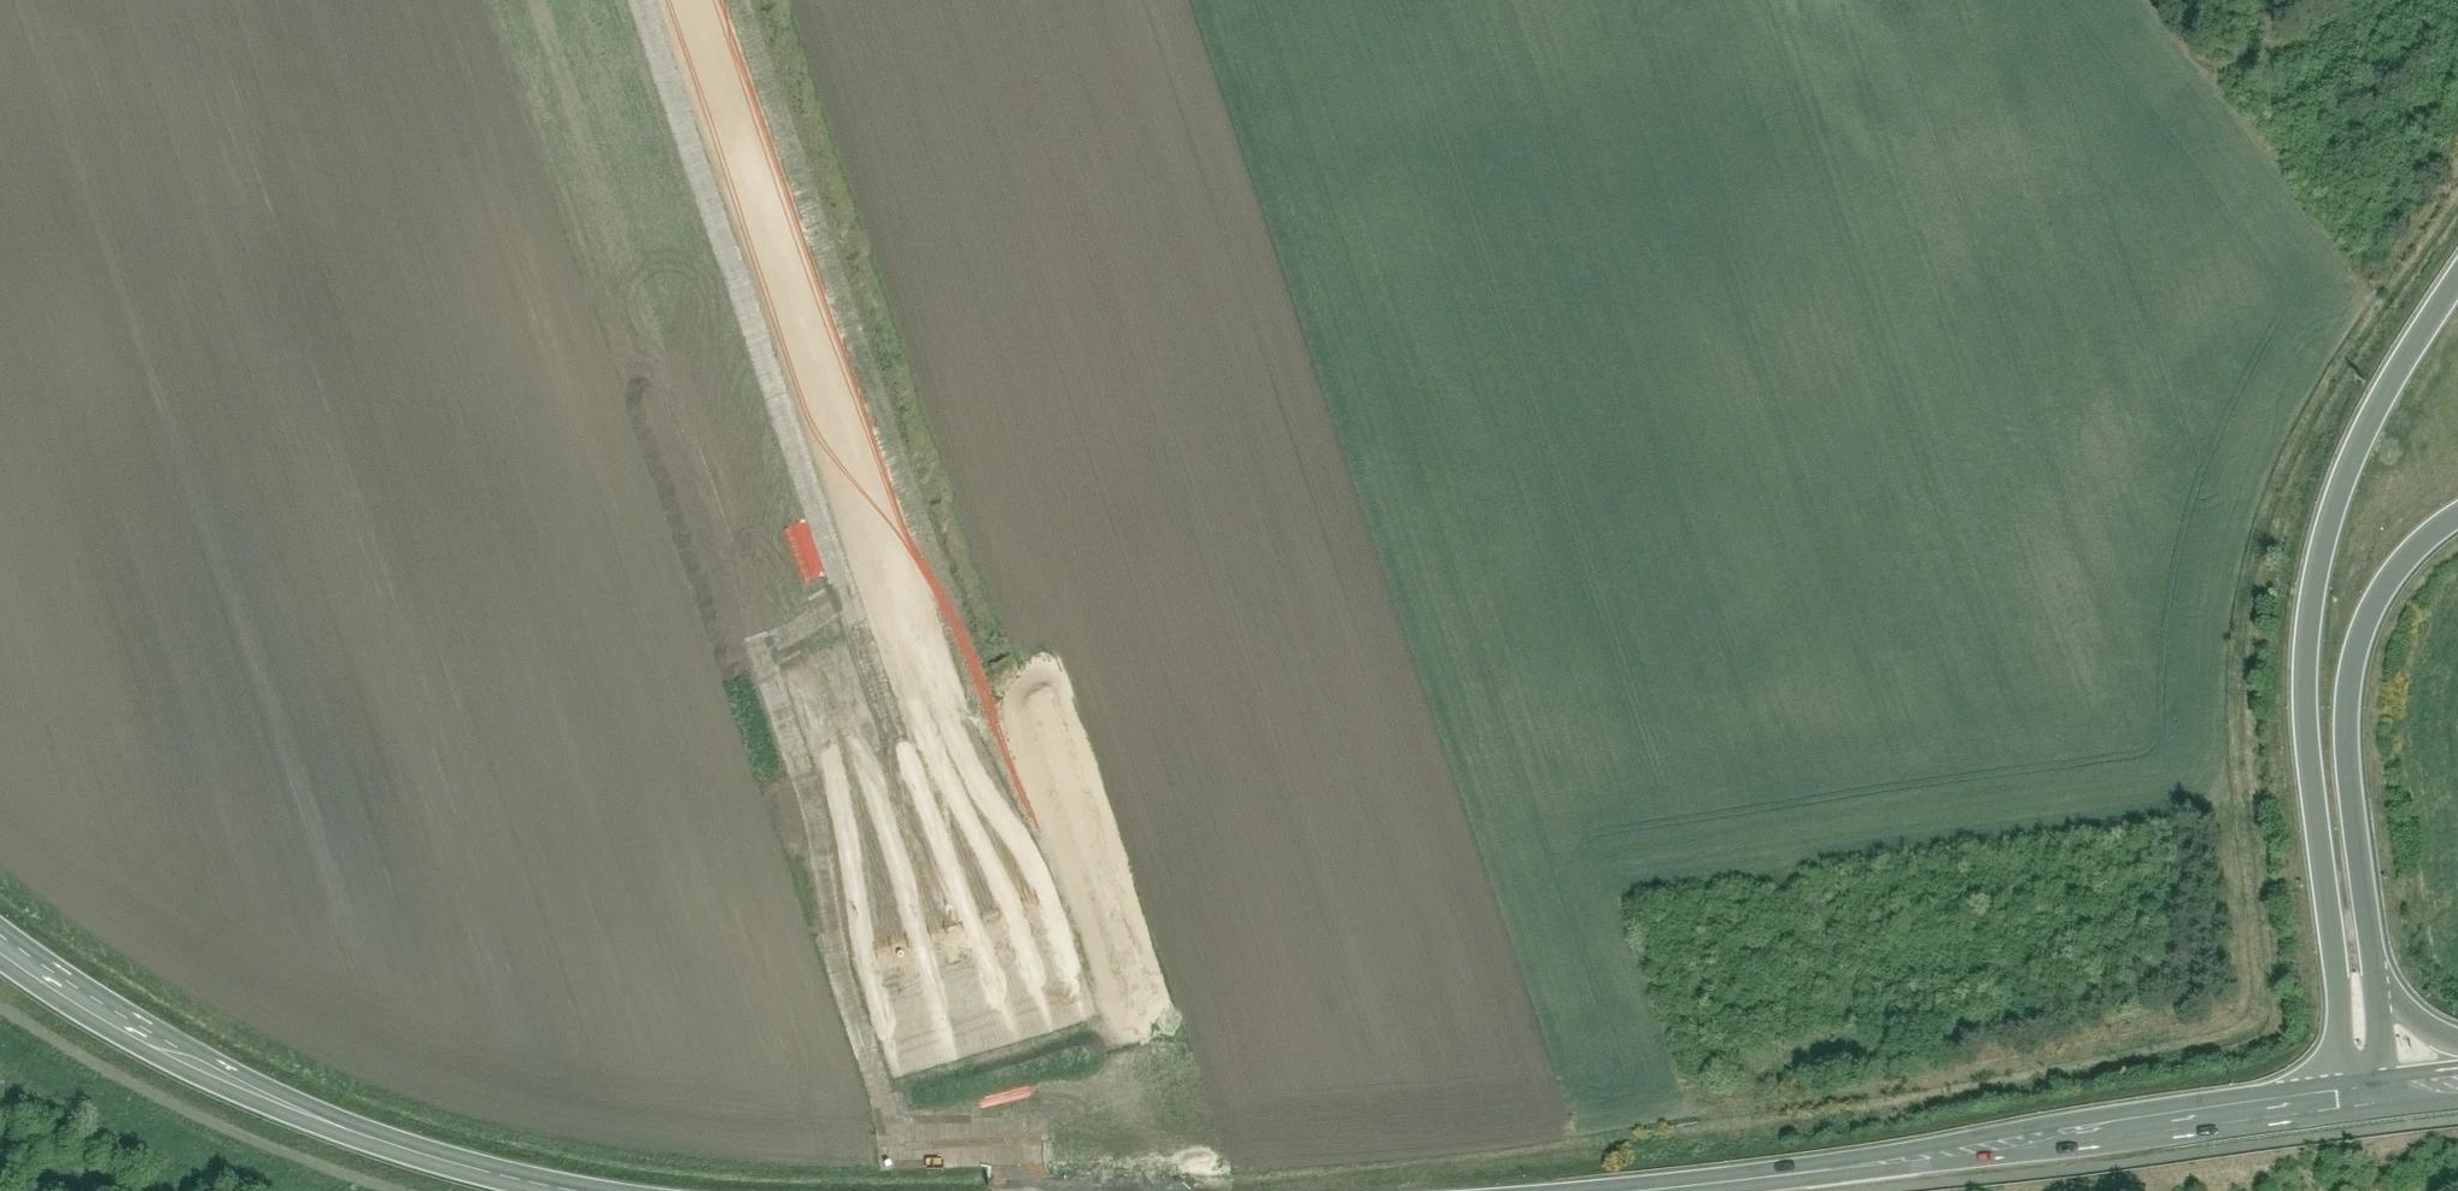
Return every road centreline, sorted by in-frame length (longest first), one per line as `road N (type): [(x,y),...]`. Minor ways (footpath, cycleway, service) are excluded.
road 1 (motorway): [(2457,283),(2371,425),(2341,496),(2316,593),(2307,677),(2310,776),(2353,1104)]
road 2 (tertiary): [(1697,1190),(2353,1104)]
road 3 (tertiary): [(0,939),(100,1006),(336,1128),(435,1162),(565,1190)]
road 4 (motorway): [(2371,952),(2354,833),(2349,700),(2374,614),(2426,544),(2457,521)]
road 5 (motorway): [(2396,1099),(2371,952)]
road 6 (motorway): [(2457,1048),(2402,1011),(2371,952)]

